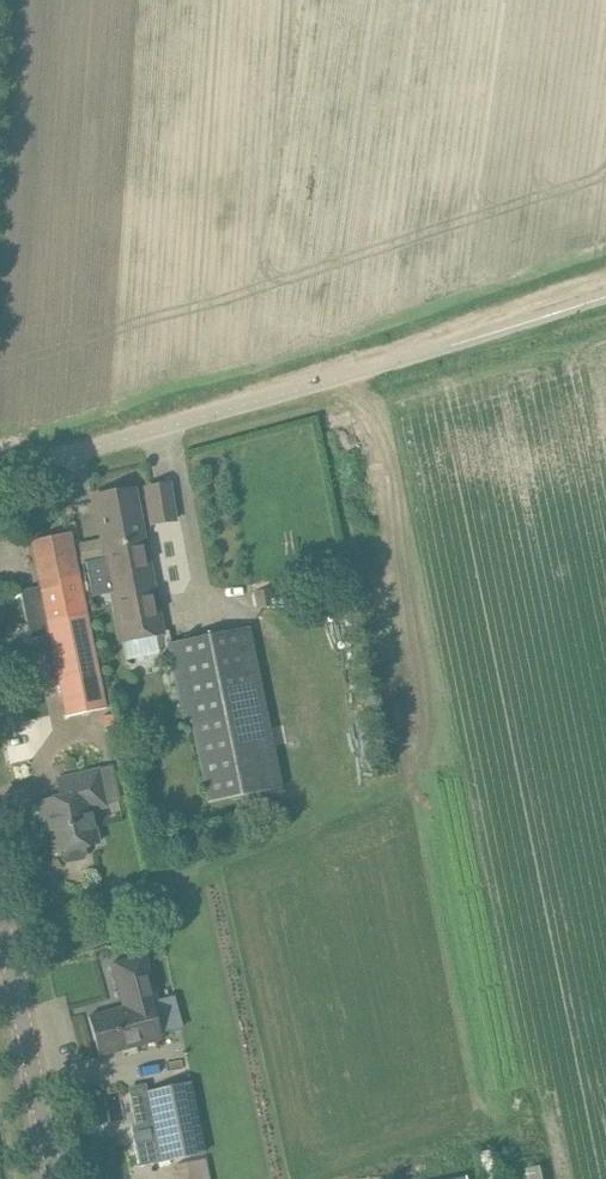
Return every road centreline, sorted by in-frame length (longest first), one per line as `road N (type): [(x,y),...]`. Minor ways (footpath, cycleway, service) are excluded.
road 1 (unclassified): [(327,378),(0,478)]
road 2 (track): [(605,279),(343,363),(327,378)]
road 3 (unclassified): [(56,1178),(0,906)]

